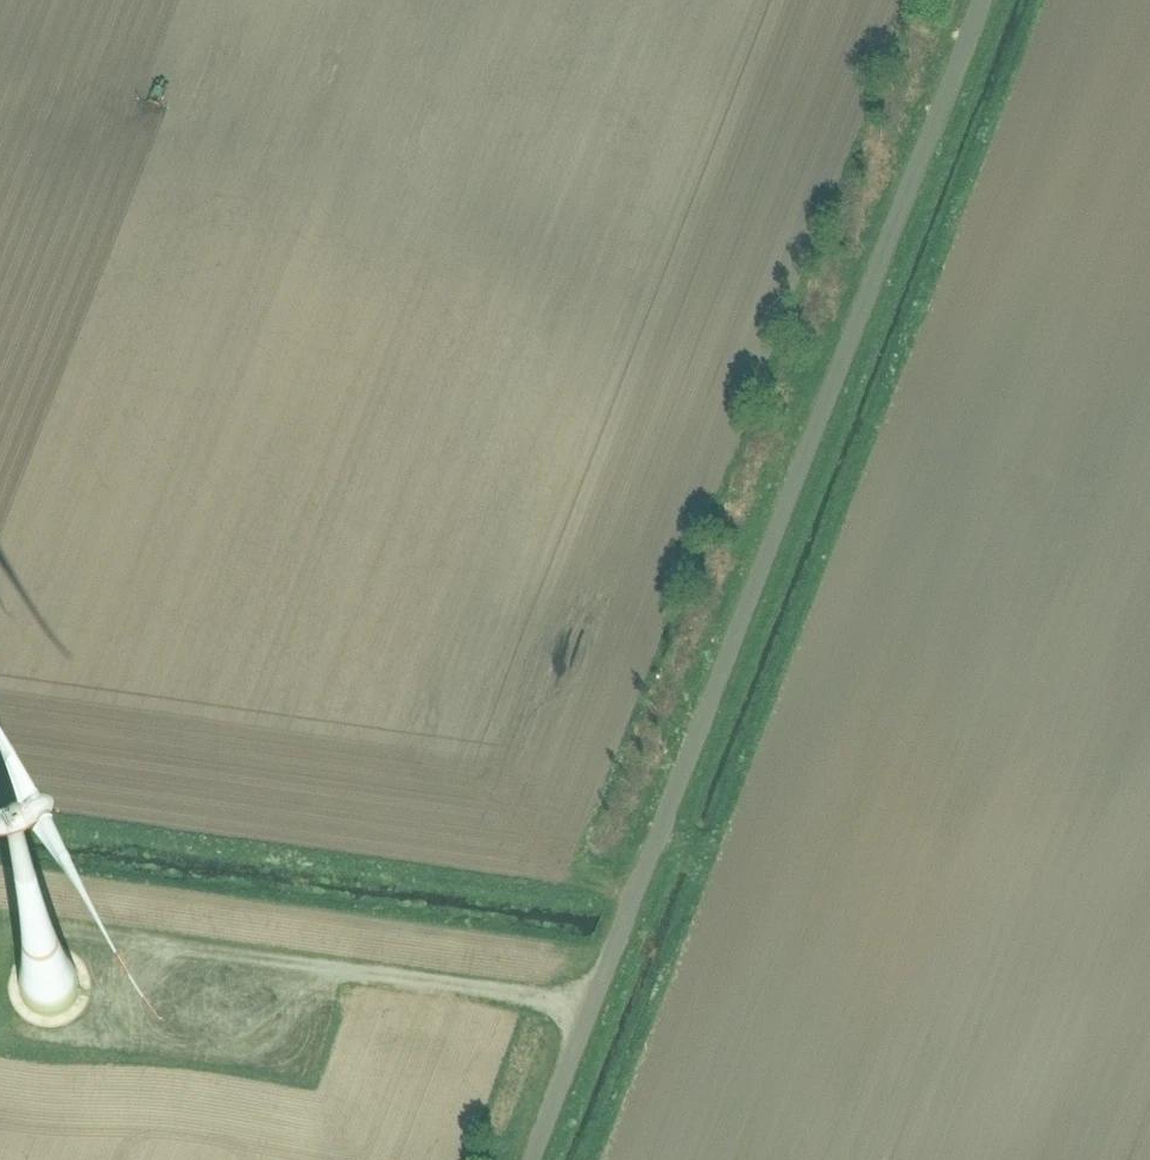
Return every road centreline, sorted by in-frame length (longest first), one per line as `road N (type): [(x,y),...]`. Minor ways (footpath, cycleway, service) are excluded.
road 1 (unclassified): [(979,0),(531,1159)]

